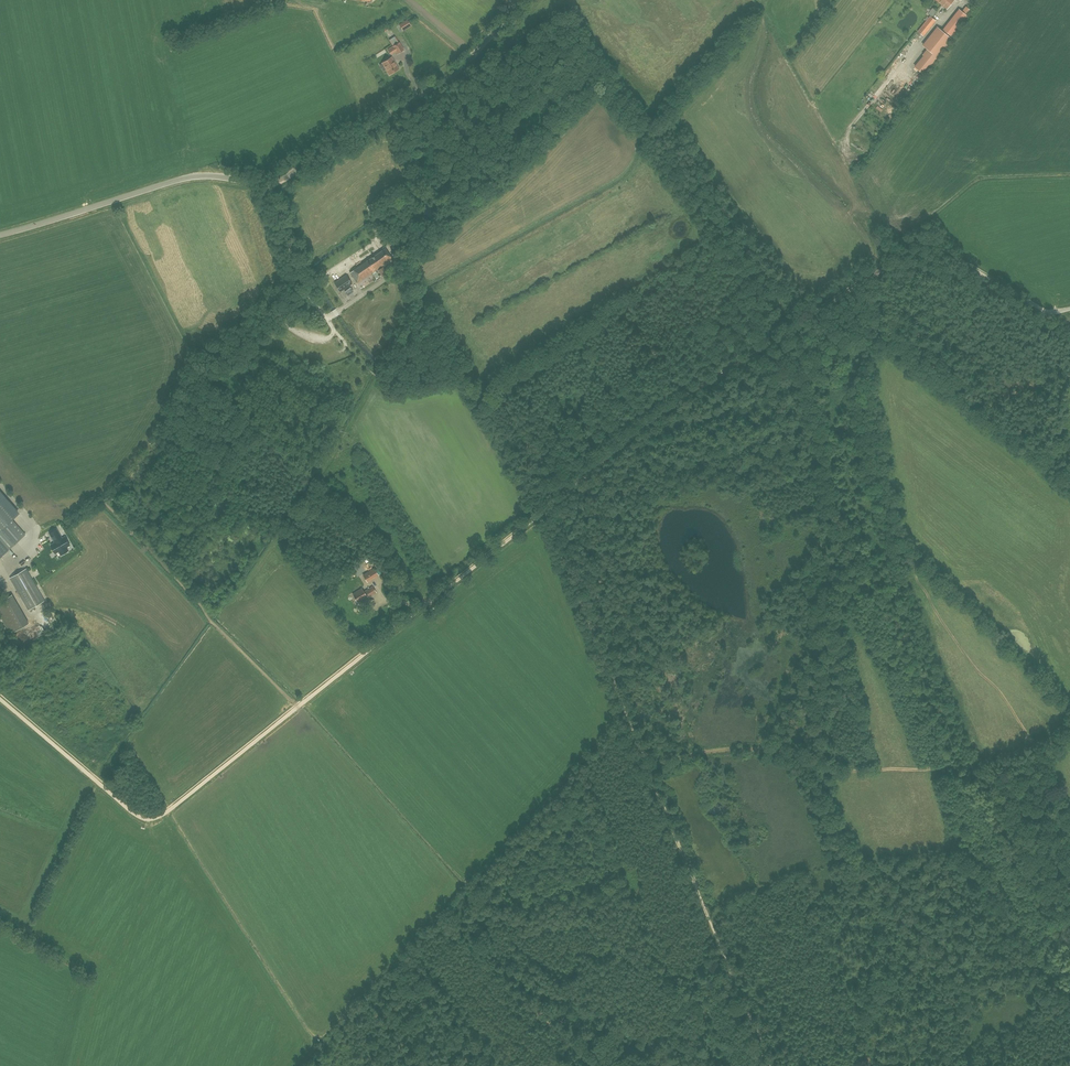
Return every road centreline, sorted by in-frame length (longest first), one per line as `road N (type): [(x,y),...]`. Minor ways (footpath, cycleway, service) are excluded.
road 1 (track): [(0,699),(137,816),(155,819),(545,511)]
road 2 (tertiary): [(0,235),(183,179),(279,180),(453,75),(516,7)]
road 3 (track): [(765,1065),(552,530)]
road 4 (track): [(545,511),(657,415),(798,324)]
road 5 (track): [(880,272),(908,257),(937,255),(1034,306)]

